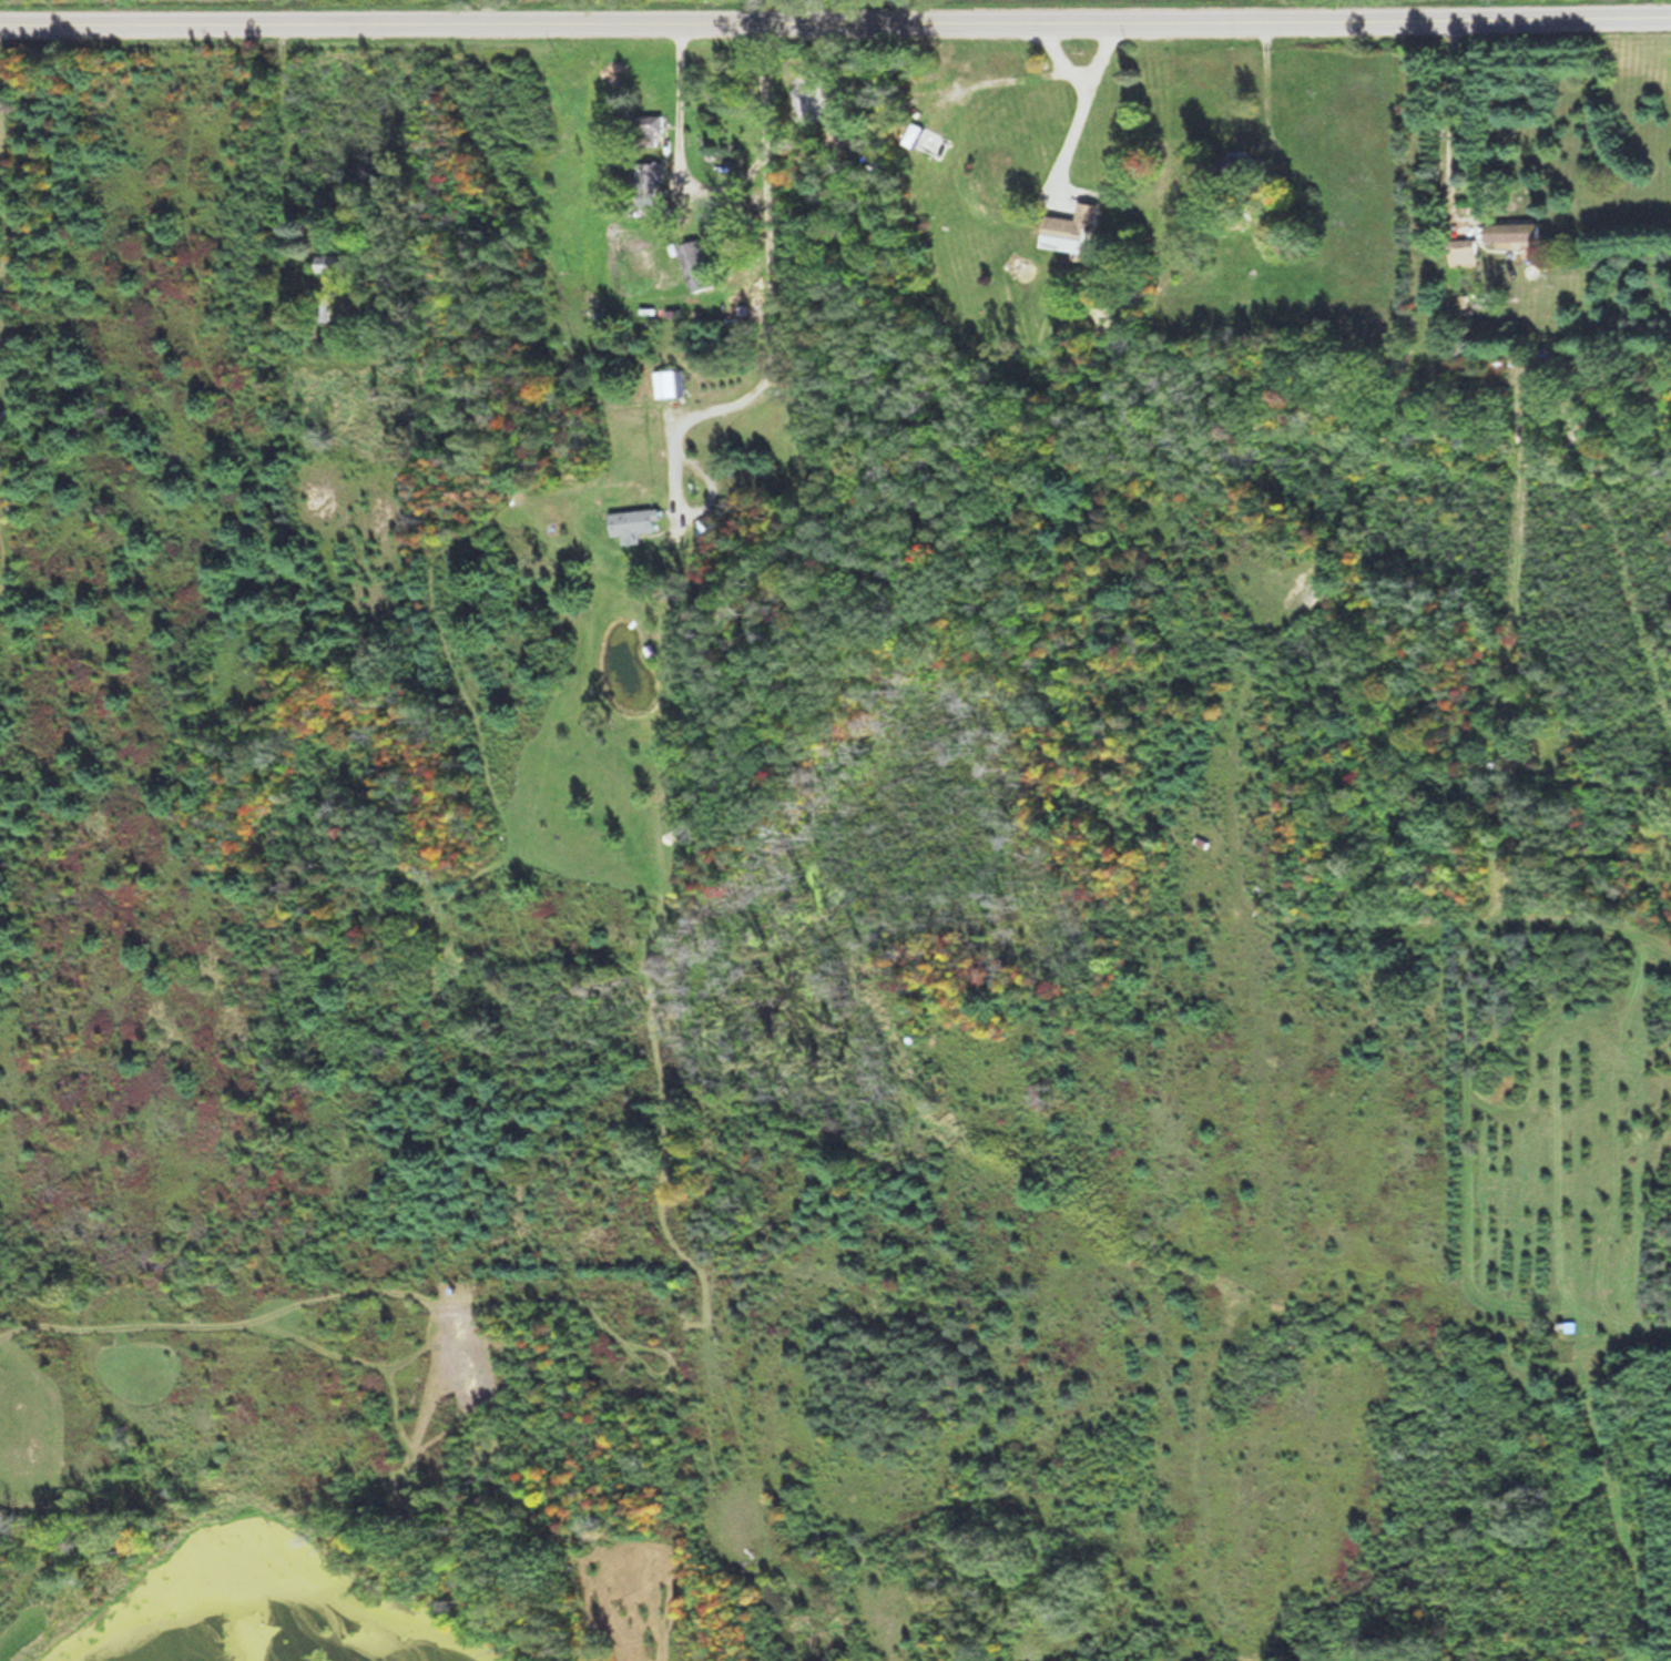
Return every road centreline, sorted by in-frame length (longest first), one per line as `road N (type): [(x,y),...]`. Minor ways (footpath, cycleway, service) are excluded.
road 1 (tertiary): [(0,23),(687,31),(1670,14)]

